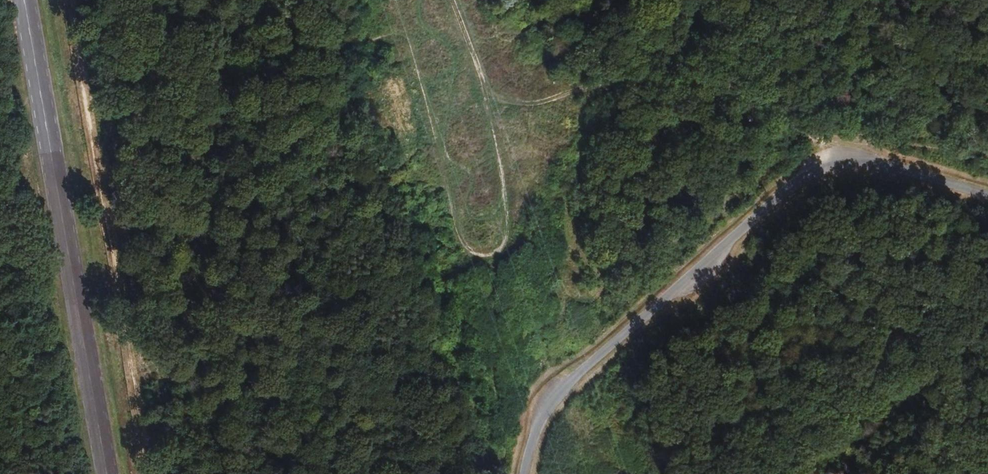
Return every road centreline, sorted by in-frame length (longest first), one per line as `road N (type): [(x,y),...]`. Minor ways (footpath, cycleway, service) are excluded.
road 1 (track): [(846,159),(812,134),(668,95),(608,84),(579,88),(529,130),(511,168),(503,228),(493,246),(474,254),(457,238),(395,0)]
road 2 (unclassified): [(987,194),(873,161),(822,164),(570,381),(536,431),(523,473)]
road 3 (track): [(445,0),(469,64),(511,104)]

